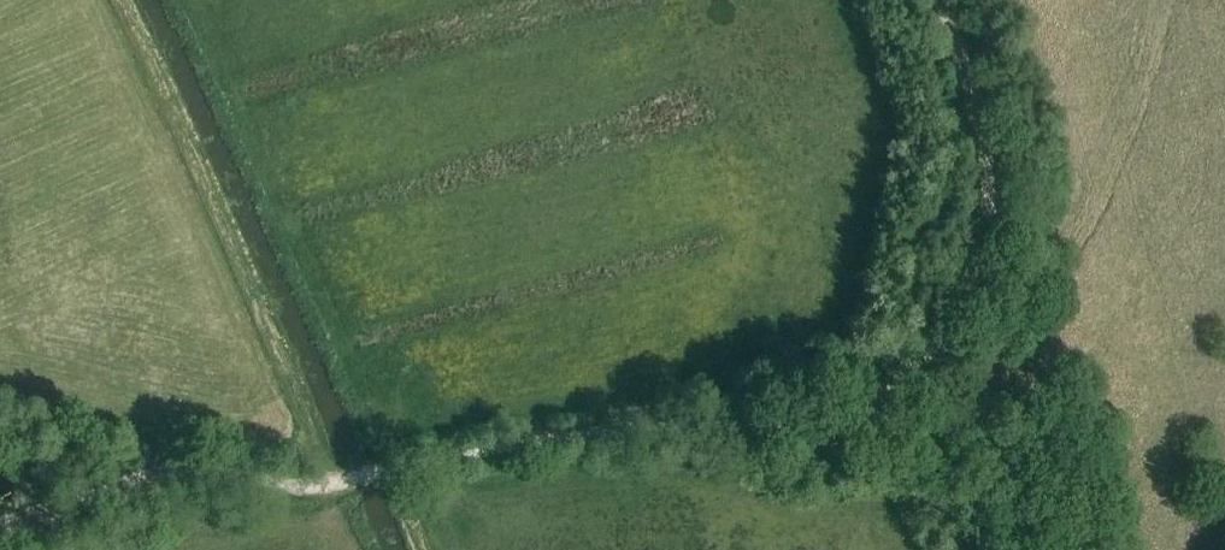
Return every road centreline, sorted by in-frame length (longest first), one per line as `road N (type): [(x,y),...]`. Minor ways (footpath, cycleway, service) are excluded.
road 1 (track): [(338,482),(112,0)]
road 2 (track): [(938,0),(988,170),(984,248),(932,351),(859,411)]
road 3 (track): [(696,427),(543,440),(307,486)]
road 4 (track): [(0,531),(195,476),(307,486)]
road 5 (track): [(859,411),(786,426),(696,427)]

